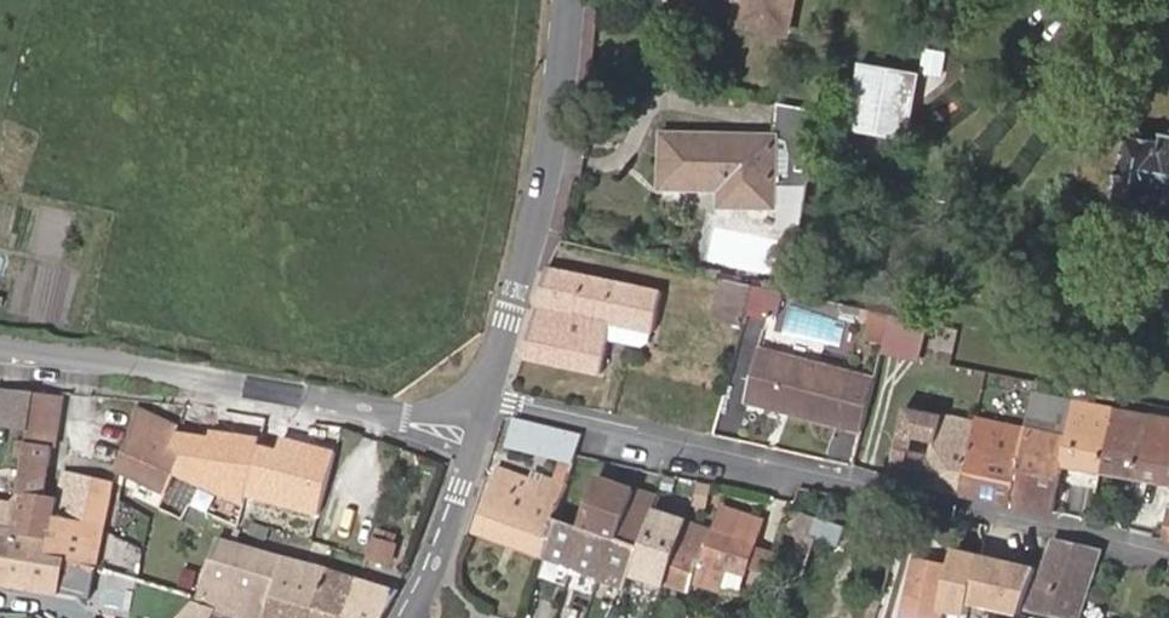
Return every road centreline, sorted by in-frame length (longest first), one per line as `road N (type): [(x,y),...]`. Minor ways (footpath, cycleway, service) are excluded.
road 1 (residential): [(497,394),(1168,554)]
road 2 (tertiary): [(485,436),(0,349)]
road 3 (residential): [(497,394),(545,224),(569,0)]
road 4 (residential): [(405,617),(485,436)]

